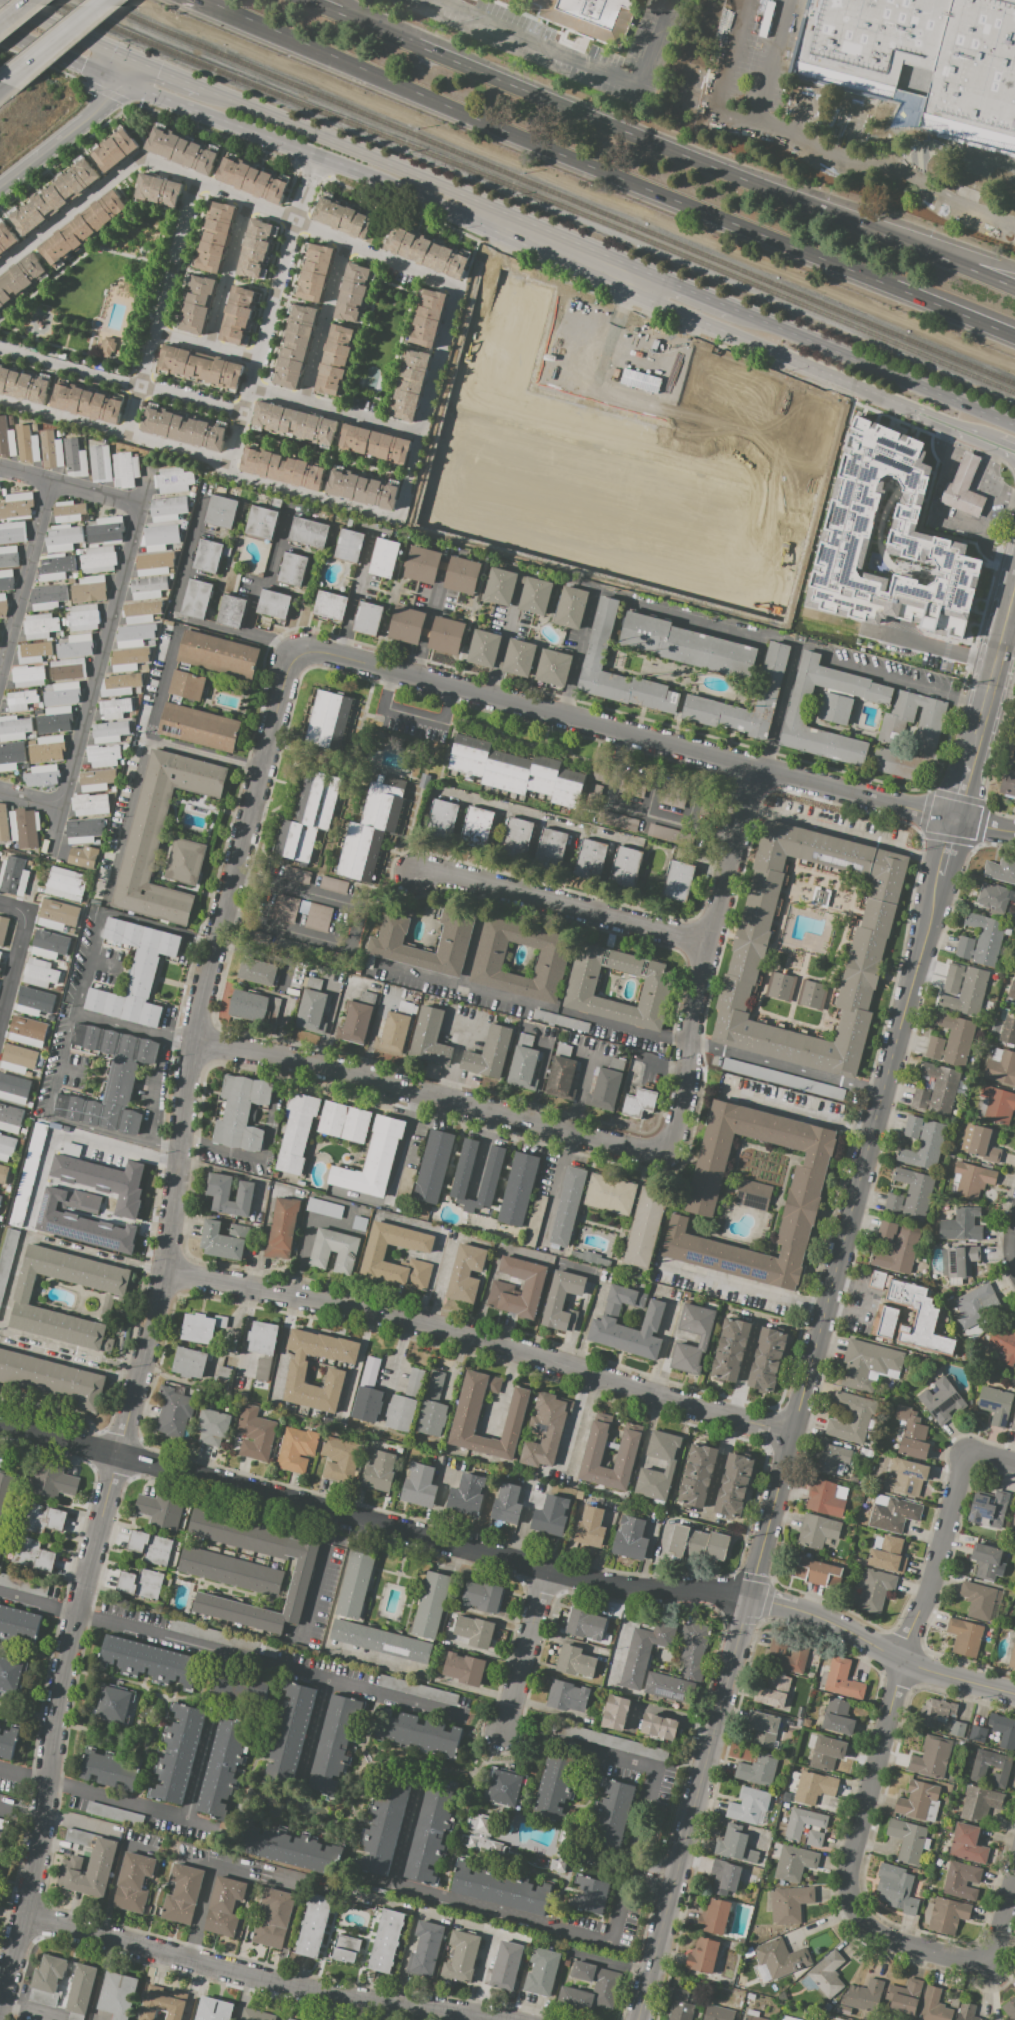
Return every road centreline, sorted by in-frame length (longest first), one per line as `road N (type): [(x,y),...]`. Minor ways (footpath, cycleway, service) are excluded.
road 1 (residential): [(298,656),(281,683),(193,1042),(167,1268),(70,1635),(46,1832),(26,1918)]
road 2 (secondary): [(0,33),(394,185),(915,408)]
road 3 (residential): [(750,1600),(595,1585),(0,1428)]
road 4 (trunk): [(1014,290),(303,0)]
road 5 (trunk): [(200,0),(895,289)]
road 6 (tertiary): [(939,873),(750,1600)]
road 7 (residential): [(1014,830),(333,654),(298,656)]
road 8 (residential): [(793,1435),(451,1332),(167,1268)]
road 9 (residential): [(965,1452),(849,1858),(846,1907),(853,1922),(892,1942),(990,1967)]
road 10 (secondary): [(654,275),(201,90)]
road 11 (residential): [(659,1152),(638,1153),(293,1058),(193,1042)]
road 12 (residential): [(489,2019),(390,2005),(26,1918)]
road 13 (tertiary): [(750,1600),(638,2019)]
road 14 (secondary): [(1014,427),(736,310)]
road 15 (residential): [(704,942),(446,872),(421,875)]
road 16 (residential): [(754,767),(704,942),(687,1043)]
road 17 (tertiary): [(1014,1694),(902,1660),(795,1611)]
road 18 (tertiary): [(1014,584),(964,767)]
road 19 (tertiary): [(129,62),(115,97),(0,187)]
road 20 (residential): [(546,1573),(505,1732)]
road 21 (secondary): [(129,62),(0,8)]
road 22 (trunk): [(895,289),(1014,338)]
road 23 (motorway): [(7,82),(102,4)]

